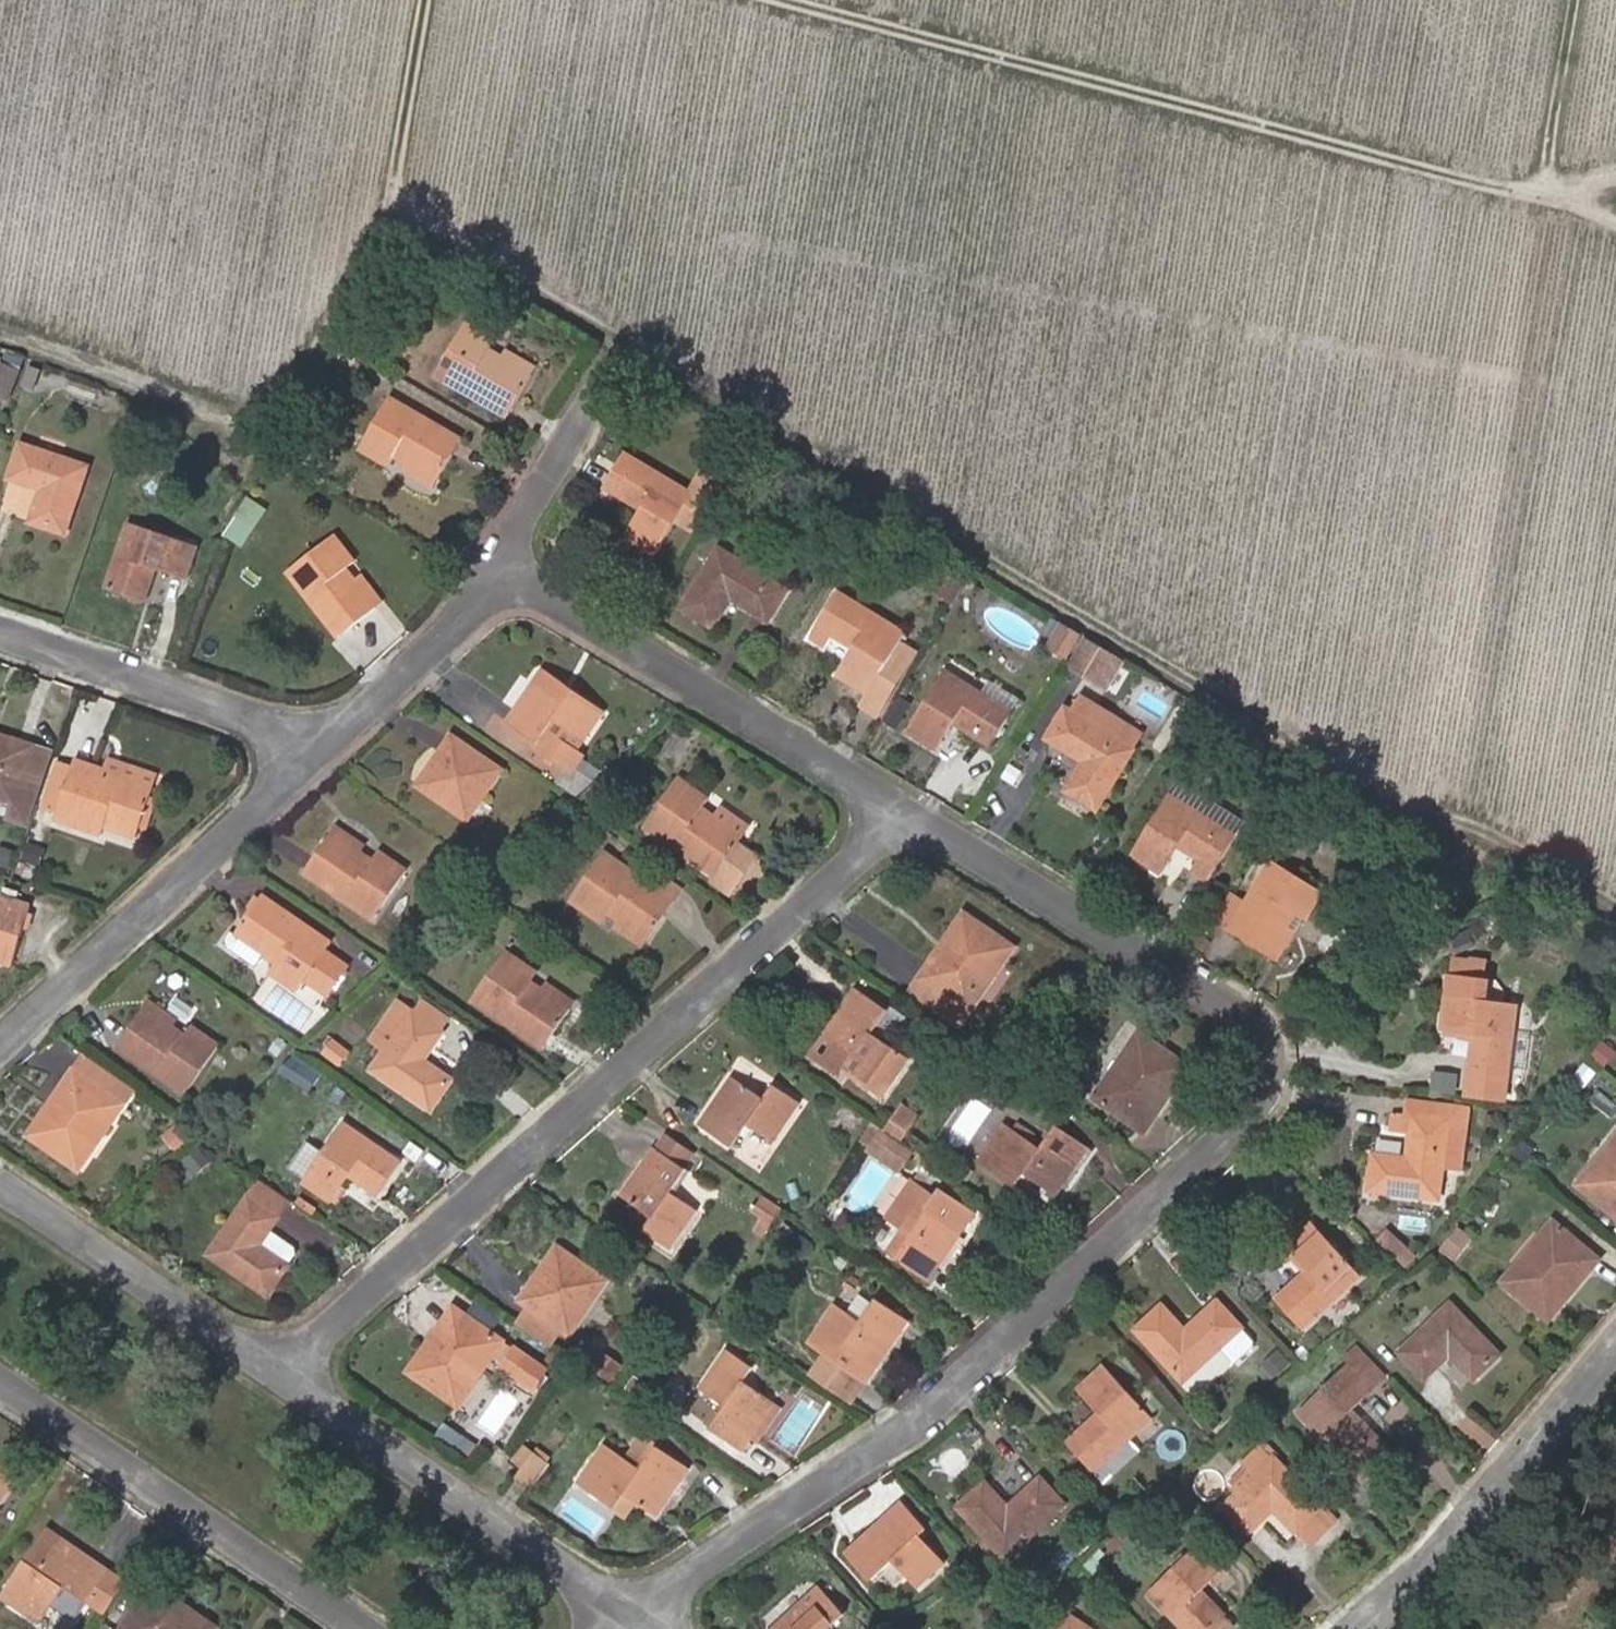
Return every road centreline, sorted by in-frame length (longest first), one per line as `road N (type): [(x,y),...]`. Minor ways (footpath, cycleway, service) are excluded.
road 1 (track): [(423,0),(389,202),(1414,813),(1473,818),(1615,907)]
road 2 (residential): [(632,1617),(919,1422),(1272,1087),(1257,1016),(899,811)]
road 3 (residential): [(288,1360),(592,1108),(899,811)]
road 4 (track): [(815,0),(1577,194)]
road 5 (track): [(389,202),(275,416),(247,427),(0,336)]
road 6 (residential): [(899,811),(502,568)]
road 7 (residential): [(342,742),(0,1044)]
road 8 (residential): [(0,1385),(362,1628)]
road 9 (residential): [(632,1617),(288,1360)]
road 10 (residential): [(1340,1628),(1557,1425),(1615,1357)]
road 11 (residential): [(0,624),(342,742)]
road 12 (residential): [(288,1360),(0,1187)]
road 13 (residential): [(502,568),(342,742)]
road 14 (residential): [(502,568),(604,395)]
road 15 (track): [(1577,0),(1545,186)]

